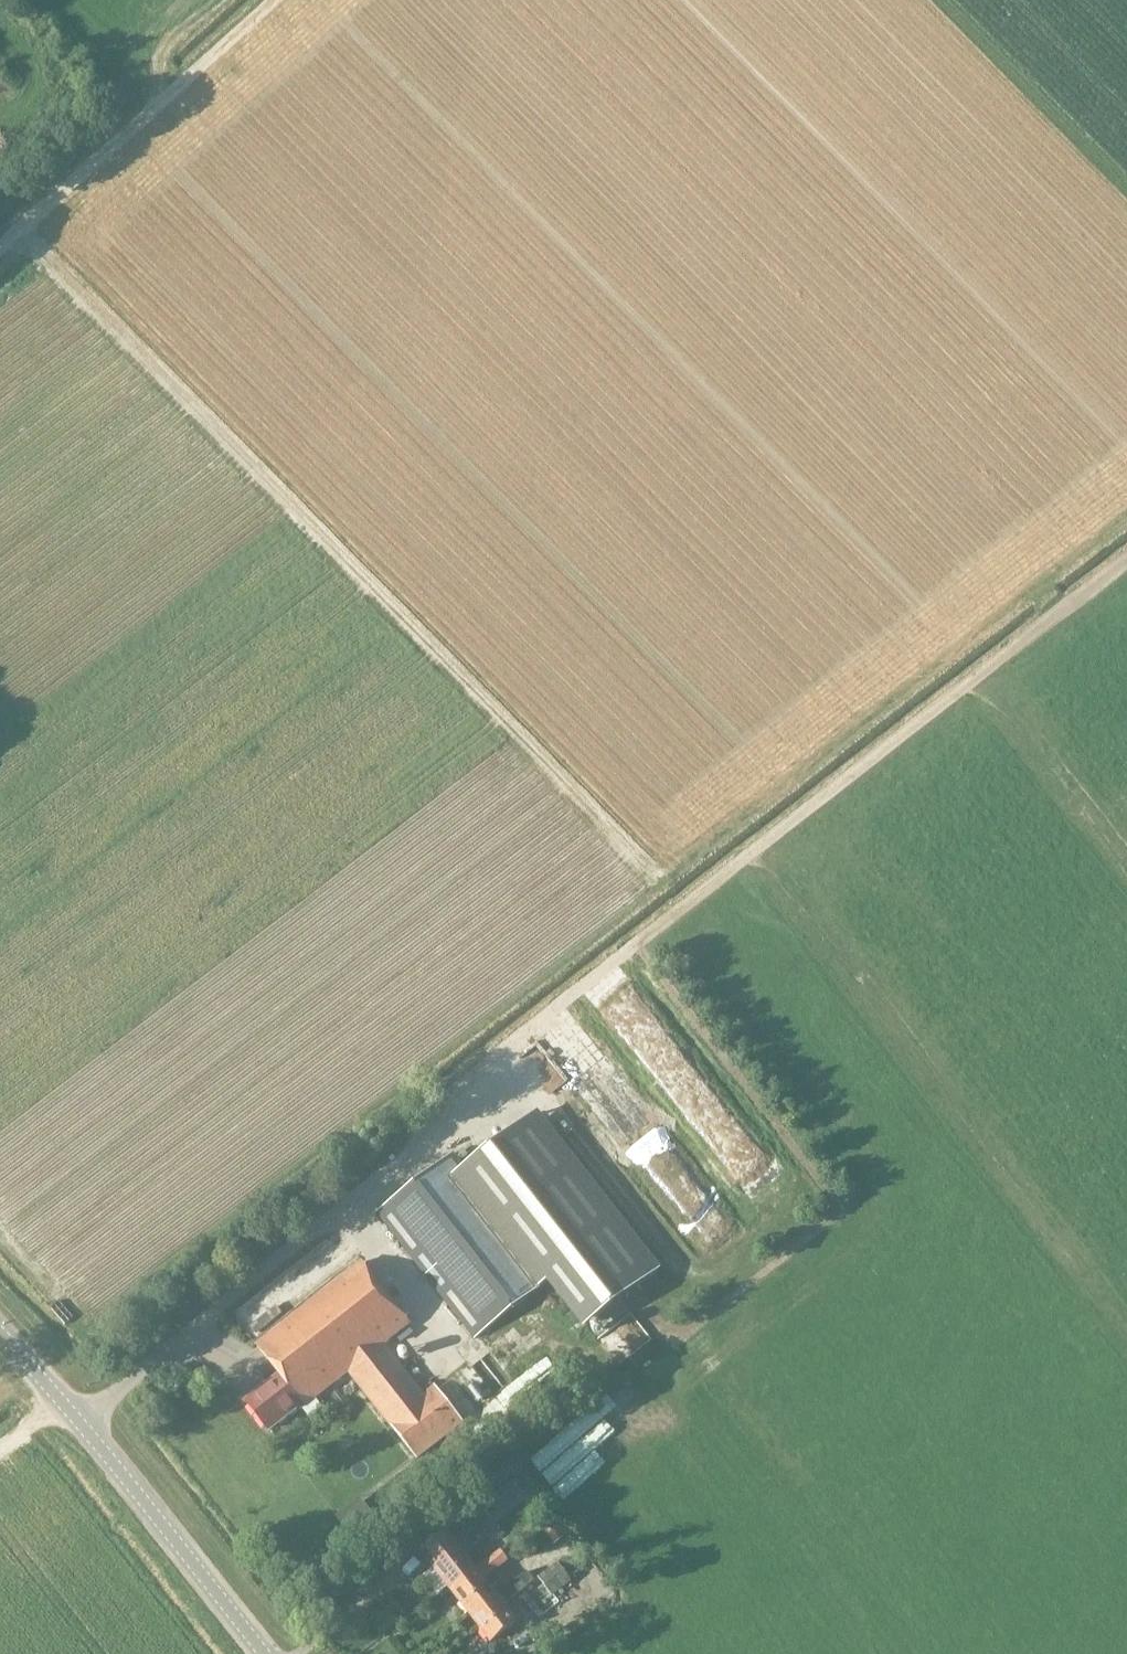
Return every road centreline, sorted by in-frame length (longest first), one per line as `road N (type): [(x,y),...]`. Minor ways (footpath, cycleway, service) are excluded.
road 1 (tertiary): [(263,1653),(0,1334)]

